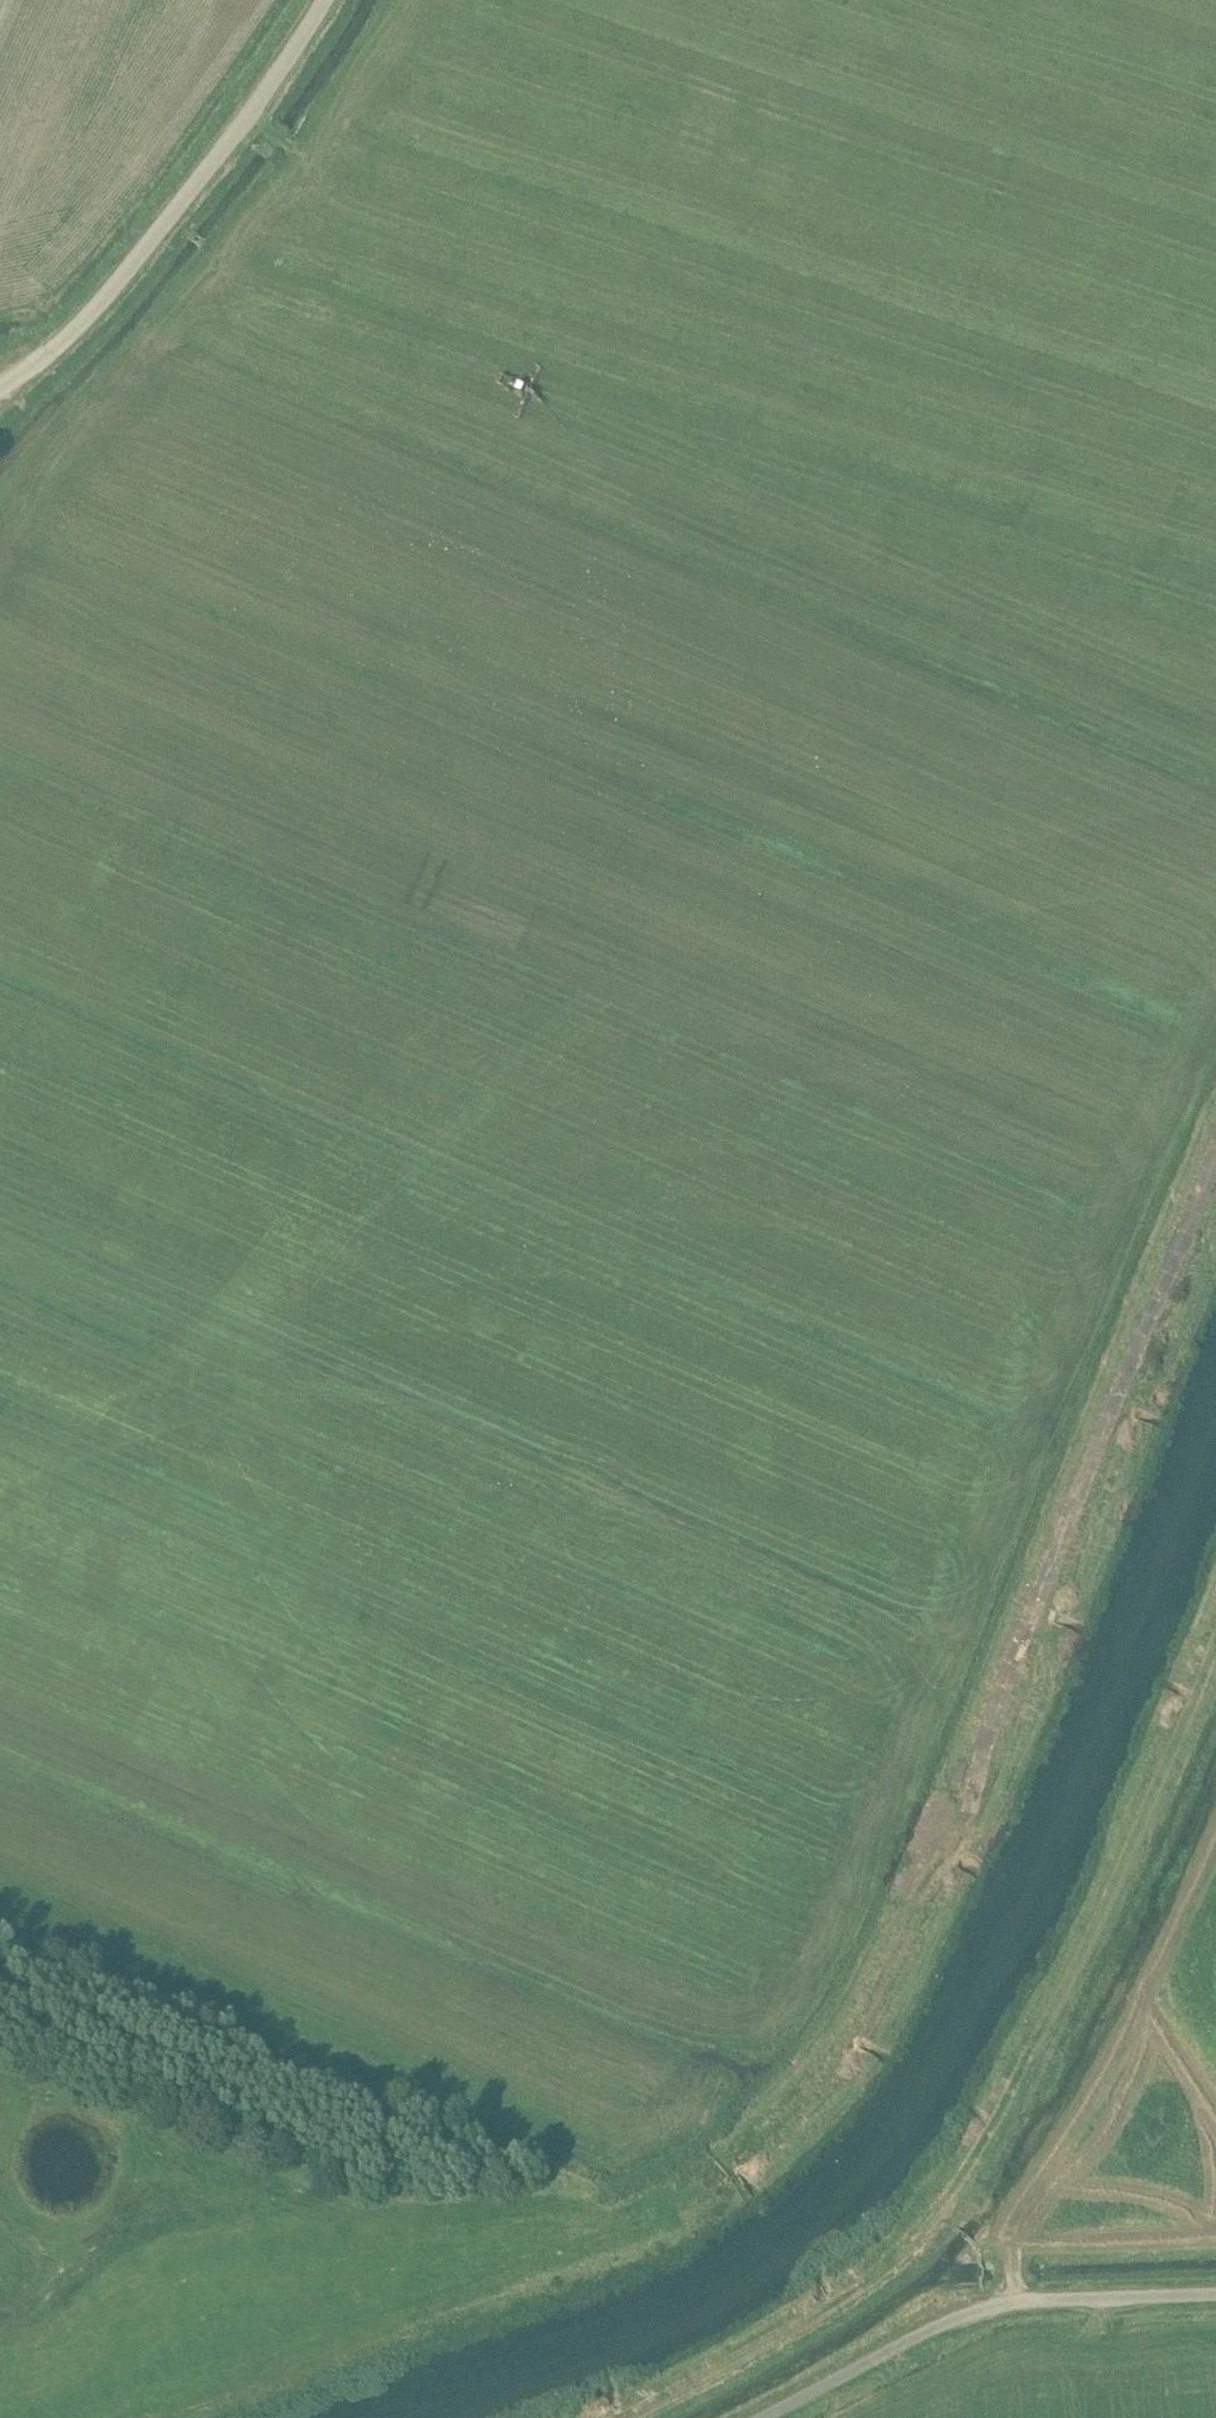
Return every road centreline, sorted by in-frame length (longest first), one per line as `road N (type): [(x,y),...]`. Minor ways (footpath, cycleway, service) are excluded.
road 1 (track): [(616,2417),(674,2392),(887,2260),(972,2167),(1073,1980),(1215,1628)]
road 2 (unclassified): [(735,2417),(950,2301),(1215,2291)]
road 3 (unclassified): [(0,387),(69,343),(135,266),(312,0)]

